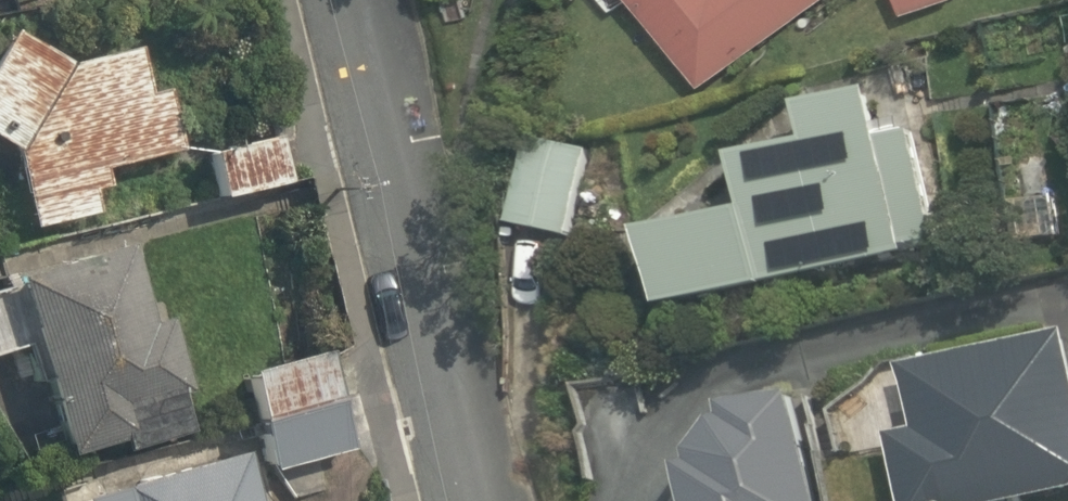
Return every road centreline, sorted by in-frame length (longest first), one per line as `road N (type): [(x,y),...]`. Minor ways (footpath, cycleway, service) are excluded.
road 1 (residential): [(341,0),(471,500)]

